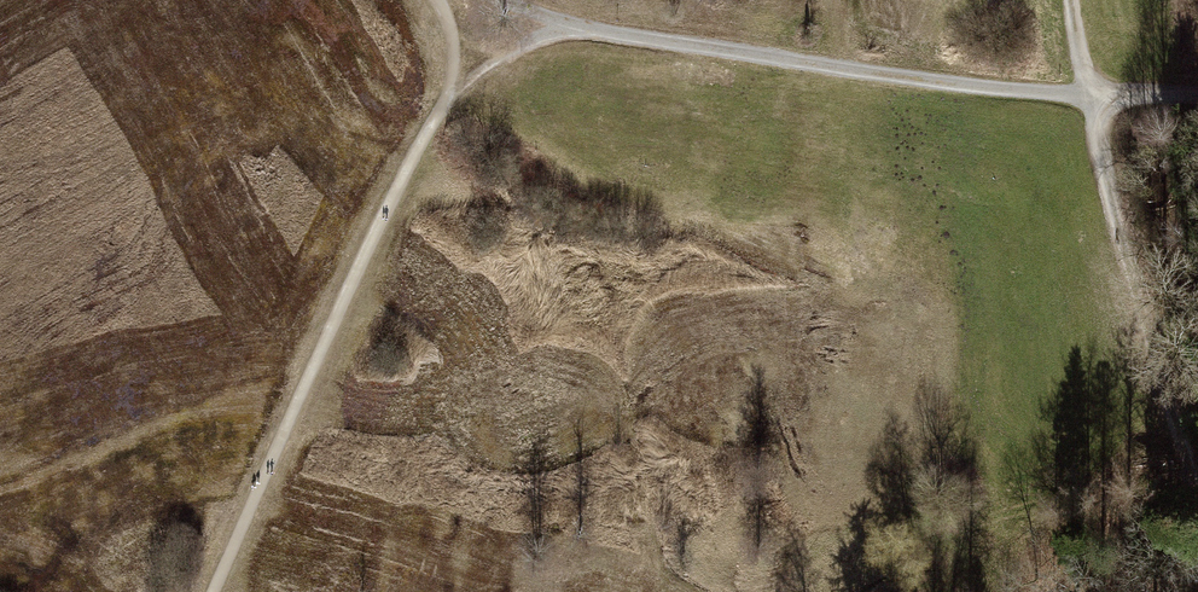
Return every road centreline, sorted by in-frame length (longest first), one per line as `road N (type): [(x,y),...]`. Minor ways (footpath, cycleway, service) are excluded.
road 1 (track): [(494,0),(593,29),(913,85),(1197,103)]
road 2 (track): [(212,591),(453,77),(452,34),(438,0)]
road 3 (track): [(1197,507),(1089,97),(1074,0)]
road 4 (track): [(442,106),(561,23)]

